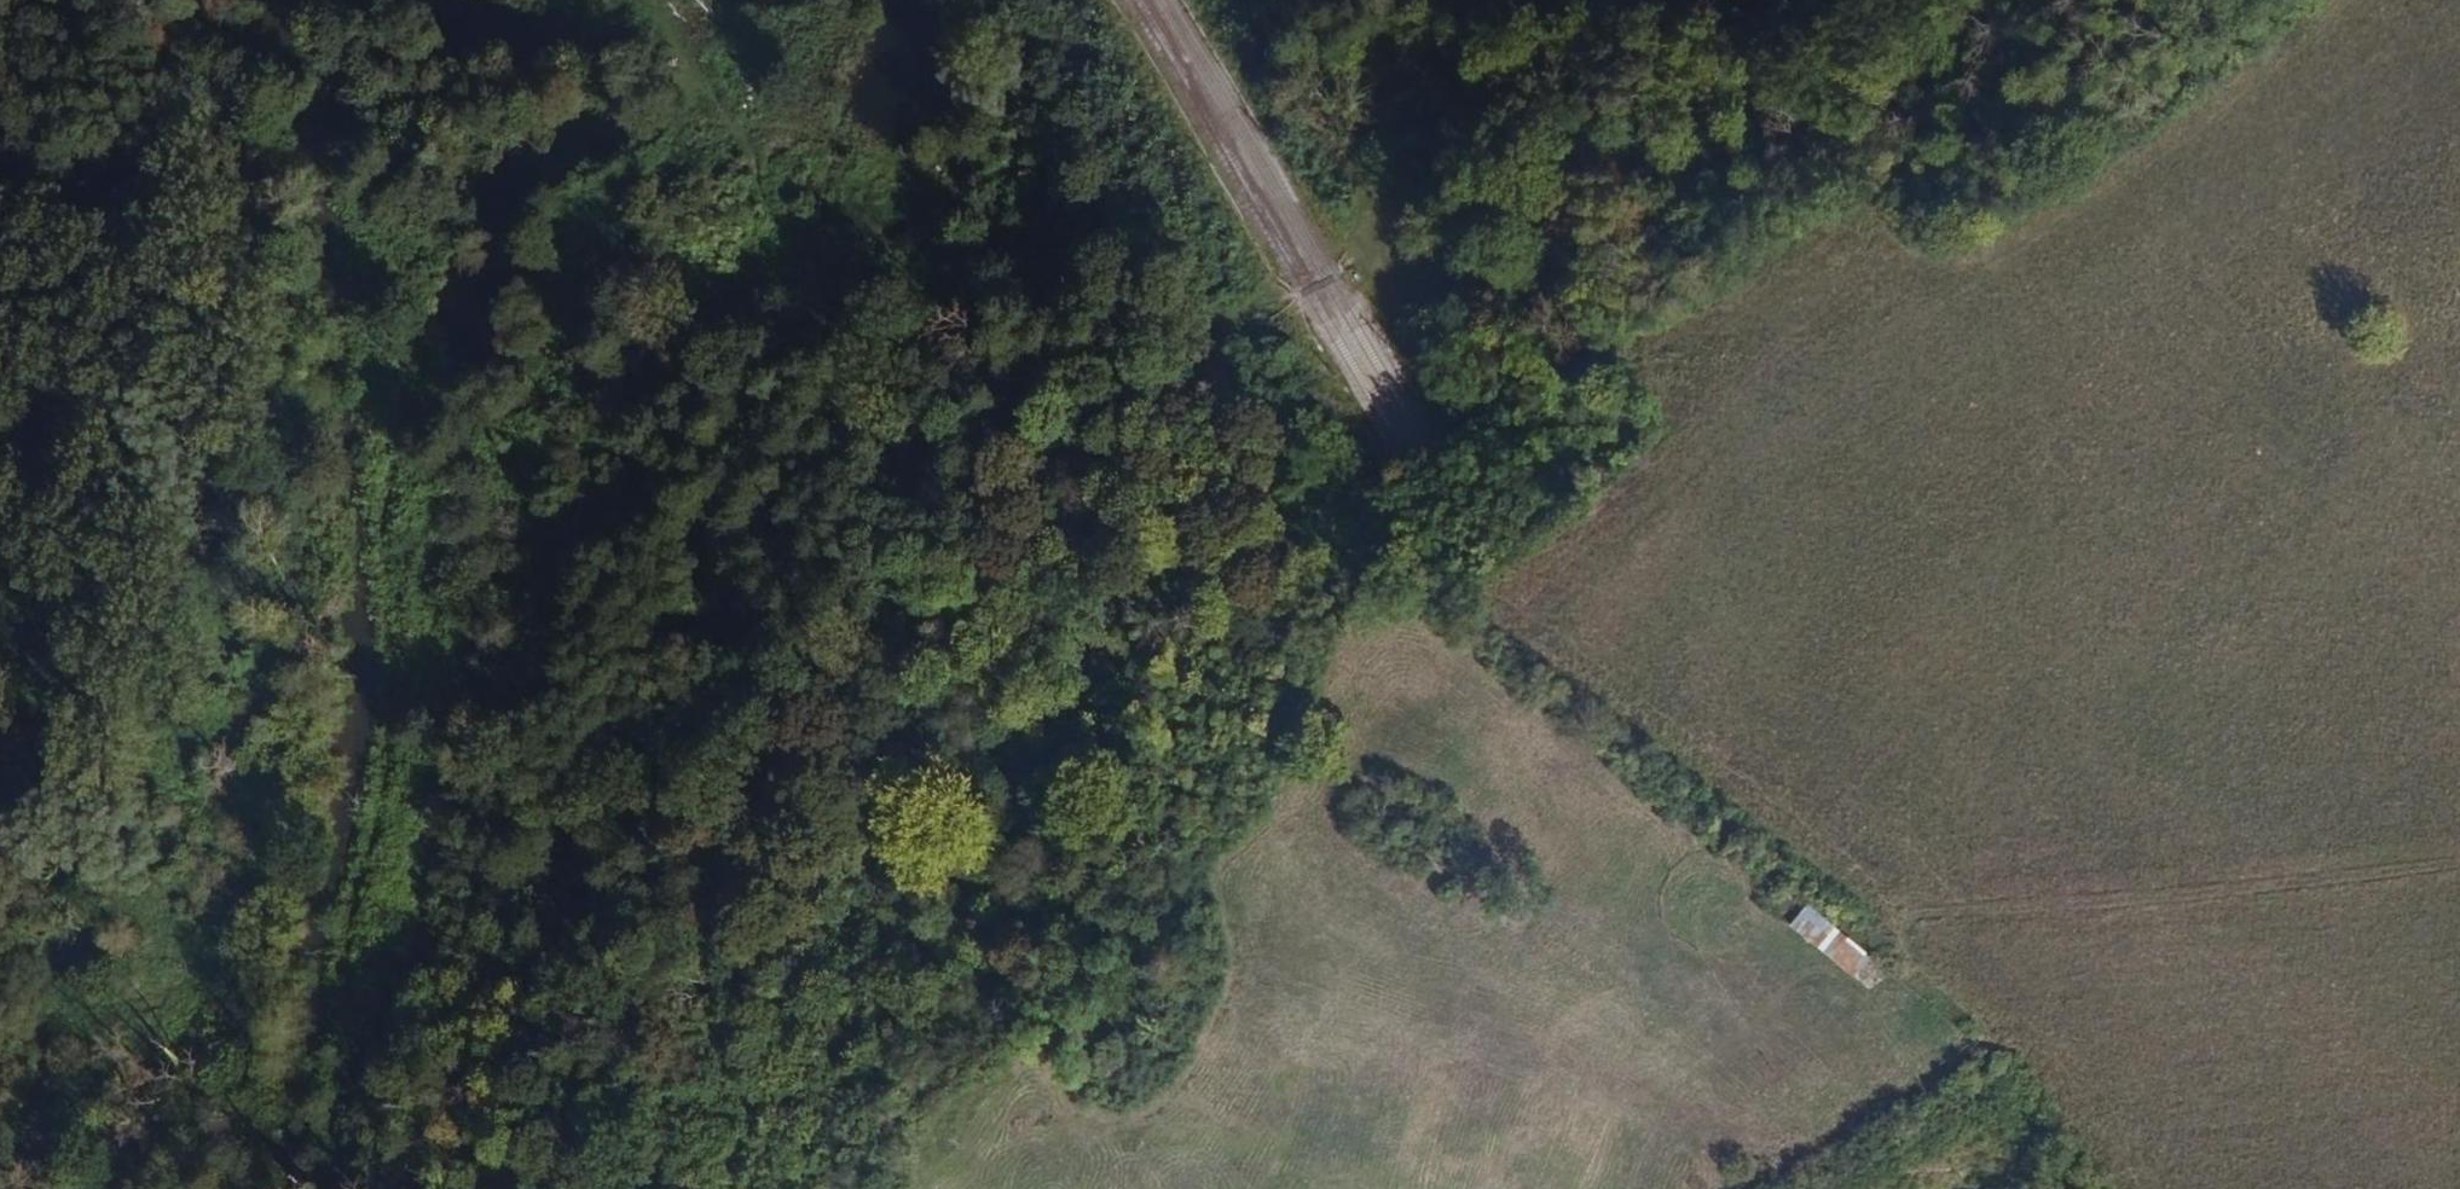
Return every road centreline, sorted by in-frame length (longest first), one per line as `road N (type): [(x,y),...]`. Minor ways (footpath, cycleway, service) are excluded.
road 1 (track): [(1825,907),(2140,899),(2459,863)]
road 2 (track): [(1369,227),(1238,0)]

